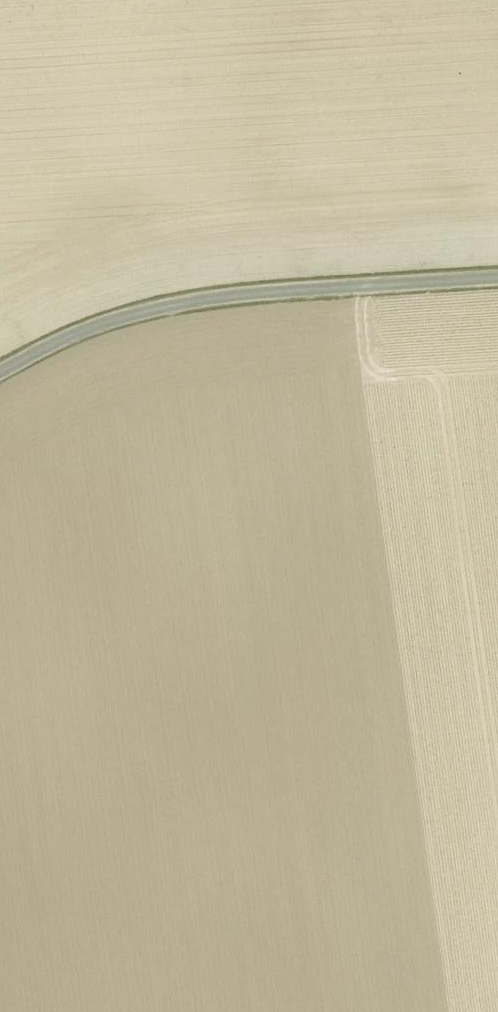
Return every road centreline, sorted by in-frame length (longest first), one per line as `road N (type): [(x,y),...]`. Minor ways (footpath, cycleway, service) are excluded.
road 1 (unclassified): [(497,278),(161,306),(52,342),(0,372)]

